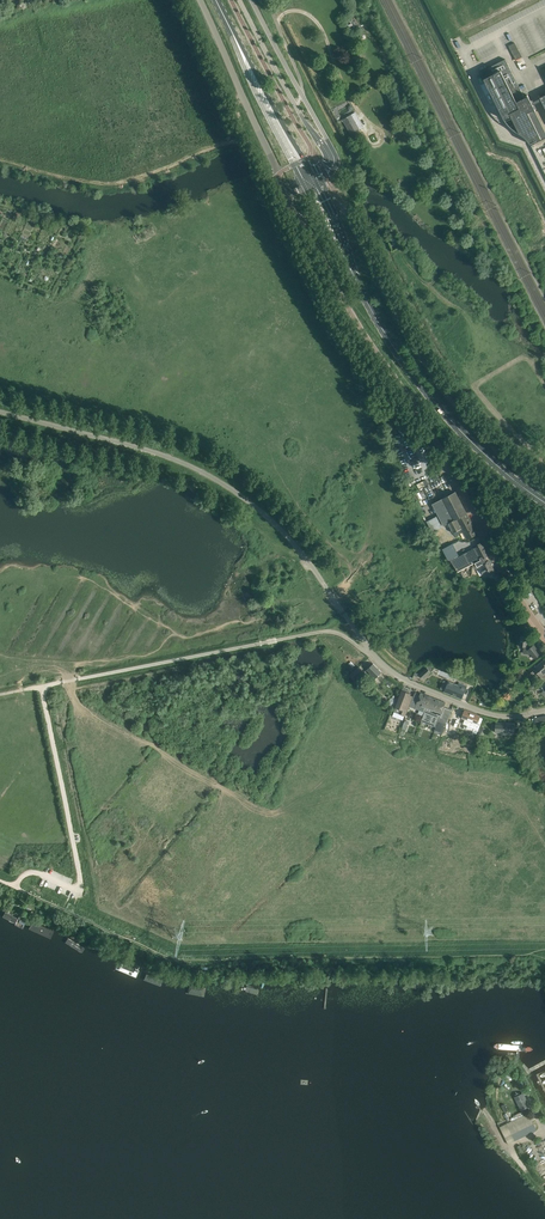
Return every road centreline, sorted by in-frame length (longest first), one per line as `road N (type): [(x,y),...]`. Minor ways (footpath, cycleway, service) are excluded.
road 1 (residential): [(544,636),(284,194)]
road 2 (unclassified): [(371,654),(279,528),(226,485),(169,458),(0,410)]
road 3 (unclassified): [(24,689),(326,632),(371,654)]
road 4 (secondary): [(329,224),(379,324),(423,388),(493,462),(544,503)]
road 5 (track): [(42,686),(82,885),(78,892),(33,870),(14,887)]
road 6 (unclassified): [(284,194),(198,0)]
road 7 (unclassified): [(544,710),(481,713),(400,678),(371,654)]
road 8 (unclassified): [(239,0),(306,122),(327,146)]
road 9 (unclassified): [(327,146),(251,0)]
road 10 (track): [(14,887),(158,953)]

